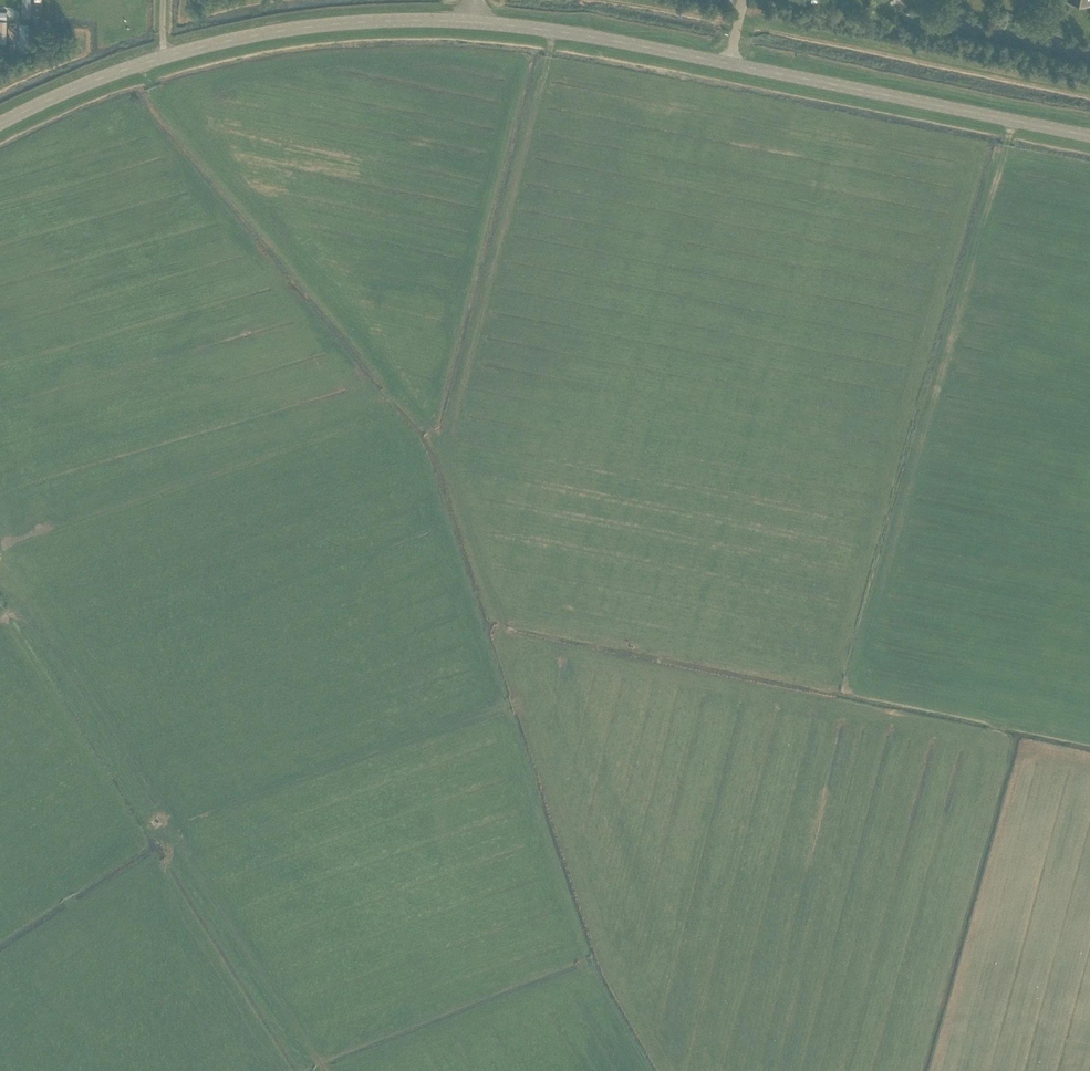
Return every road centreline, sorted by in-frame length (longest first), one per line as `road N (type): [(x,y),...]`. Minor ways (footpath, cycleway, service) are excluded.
road 1 (secondary): [(0,123),(118,71),(226,41),(329,24),(421,20),(618,41),(1089,135)]

